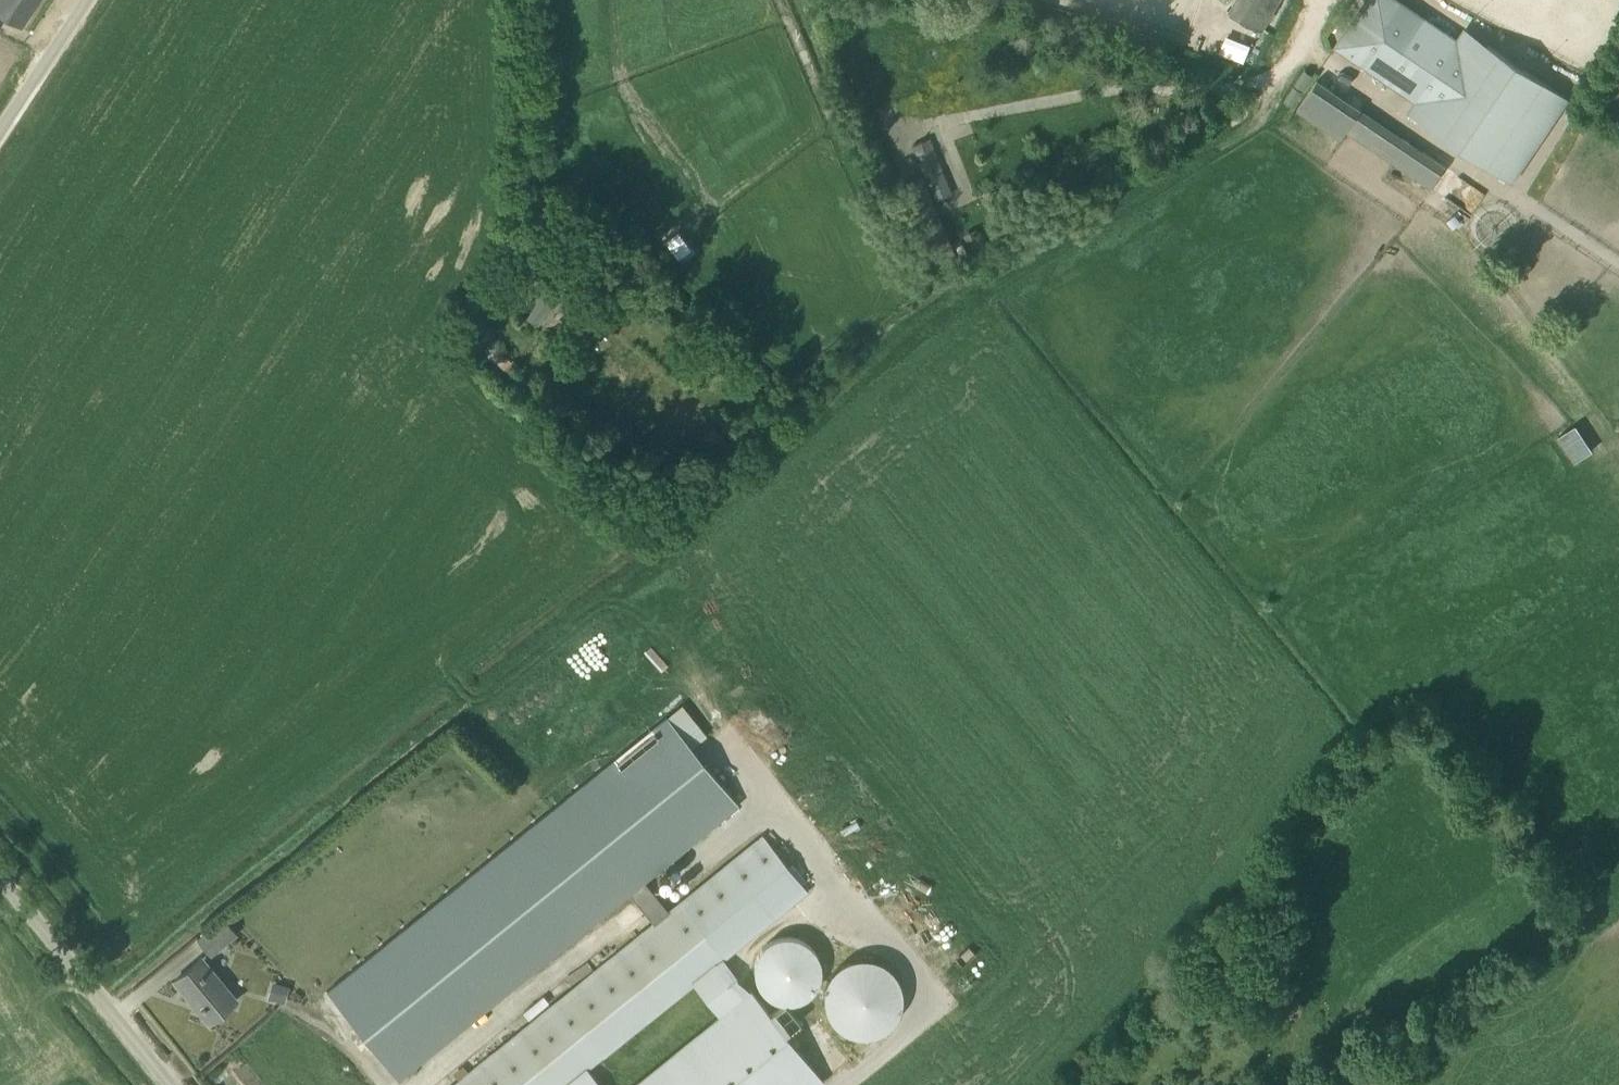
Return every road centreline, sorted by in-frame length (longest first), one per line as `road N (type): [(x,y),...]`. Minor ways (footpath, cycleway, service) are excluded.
road 1 (unclassified): [(167,1084),(0,895)]
road 2 (unclassified): [(0,132),(86,0)]

